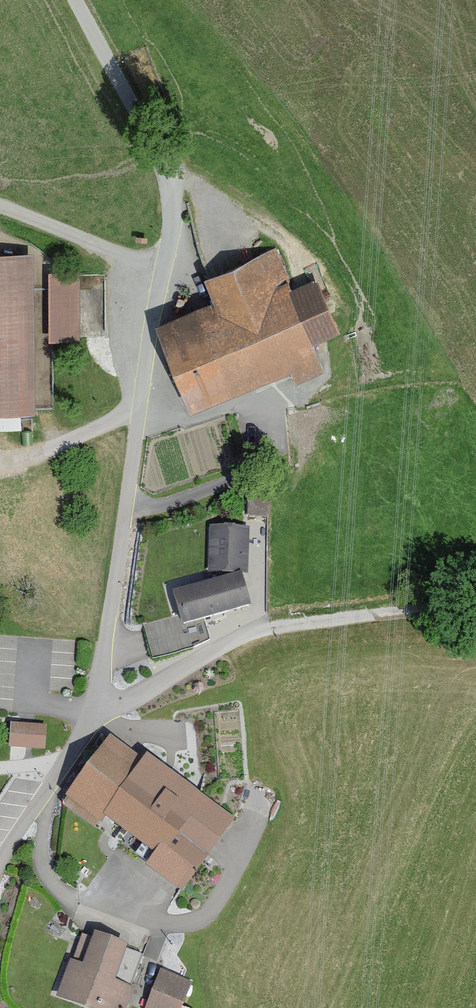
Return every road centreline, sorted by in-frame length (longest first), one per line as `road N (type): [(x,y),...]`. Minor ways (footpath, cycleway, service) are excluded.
road 1 (residential): [(0,858),(92,723),(166,217),(164,170),(75,0)]
road 2 (track): [(92,723),(257,645),(382,620),(475,616)]
road 3 (track): [(156,269),(0,205)]

